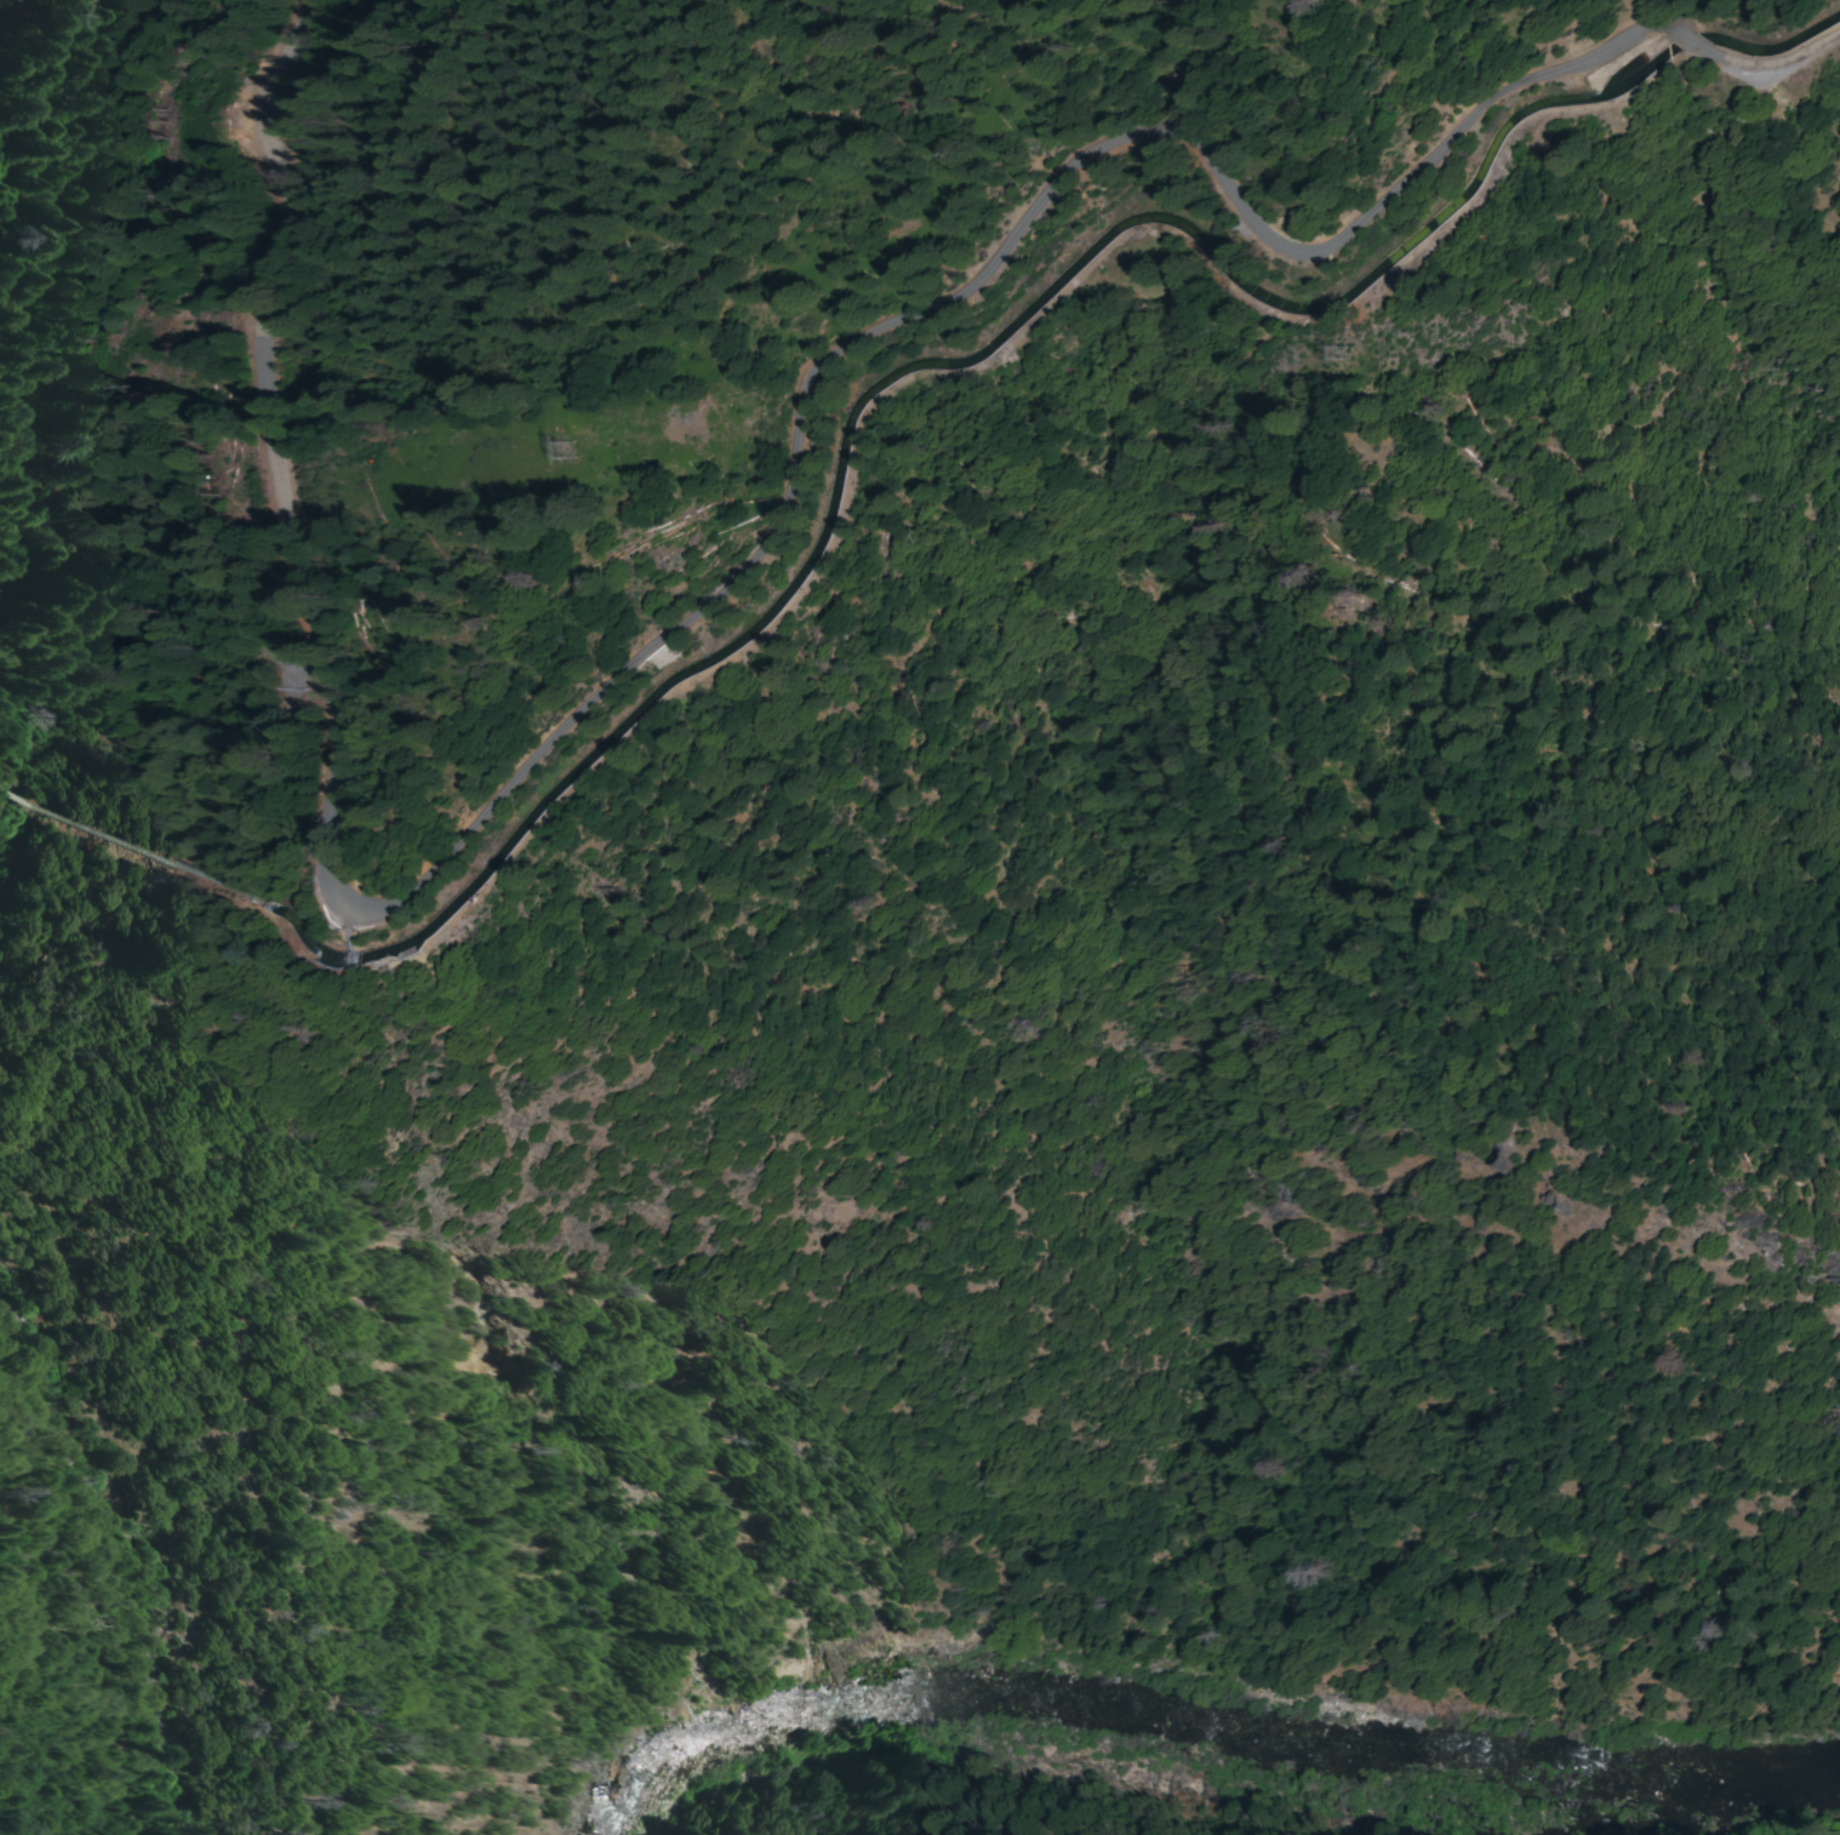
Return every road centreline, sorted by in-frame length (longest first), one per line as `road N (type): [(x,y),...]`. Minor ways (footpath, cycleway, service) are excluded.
road 1 (residential): [(289,0),(272,78),(265,461),(324,910),(416,897),(548,732),(745,520),(824,382),(1061,190),(1179,190),(1239,217),(1318,204),(1645,25),(1670,28)]
road 2 (residential): [(1708,57),(1741,78),(1839,70)]

